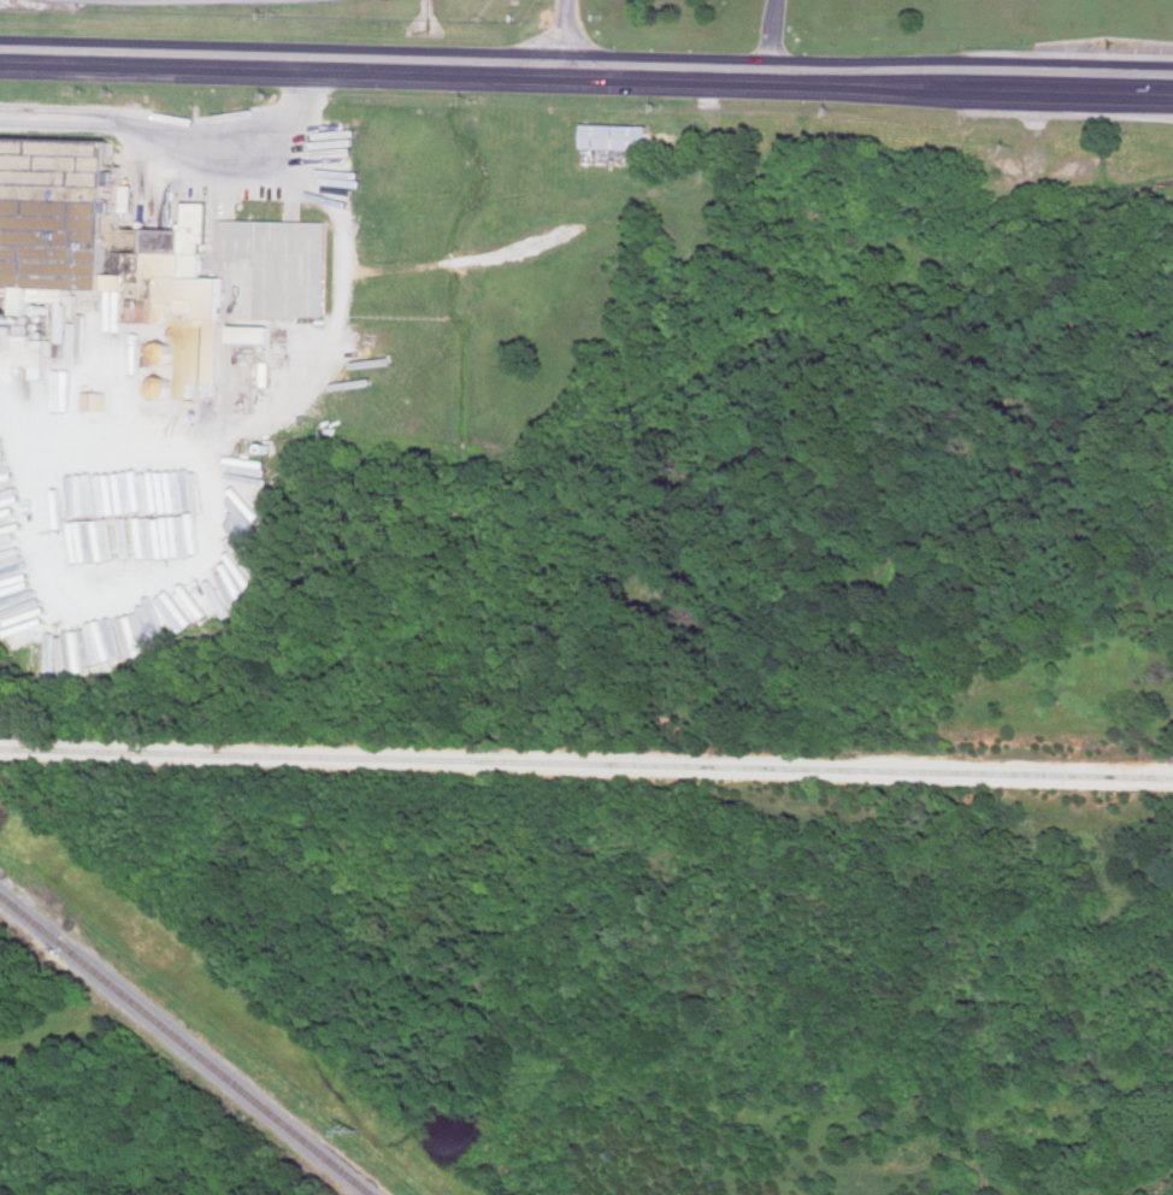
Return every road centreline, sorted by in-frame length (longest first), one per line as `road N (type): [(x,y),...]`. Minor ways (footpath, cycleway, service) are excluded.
road 1 (tertiary): [(0,60),(1172,91)]

